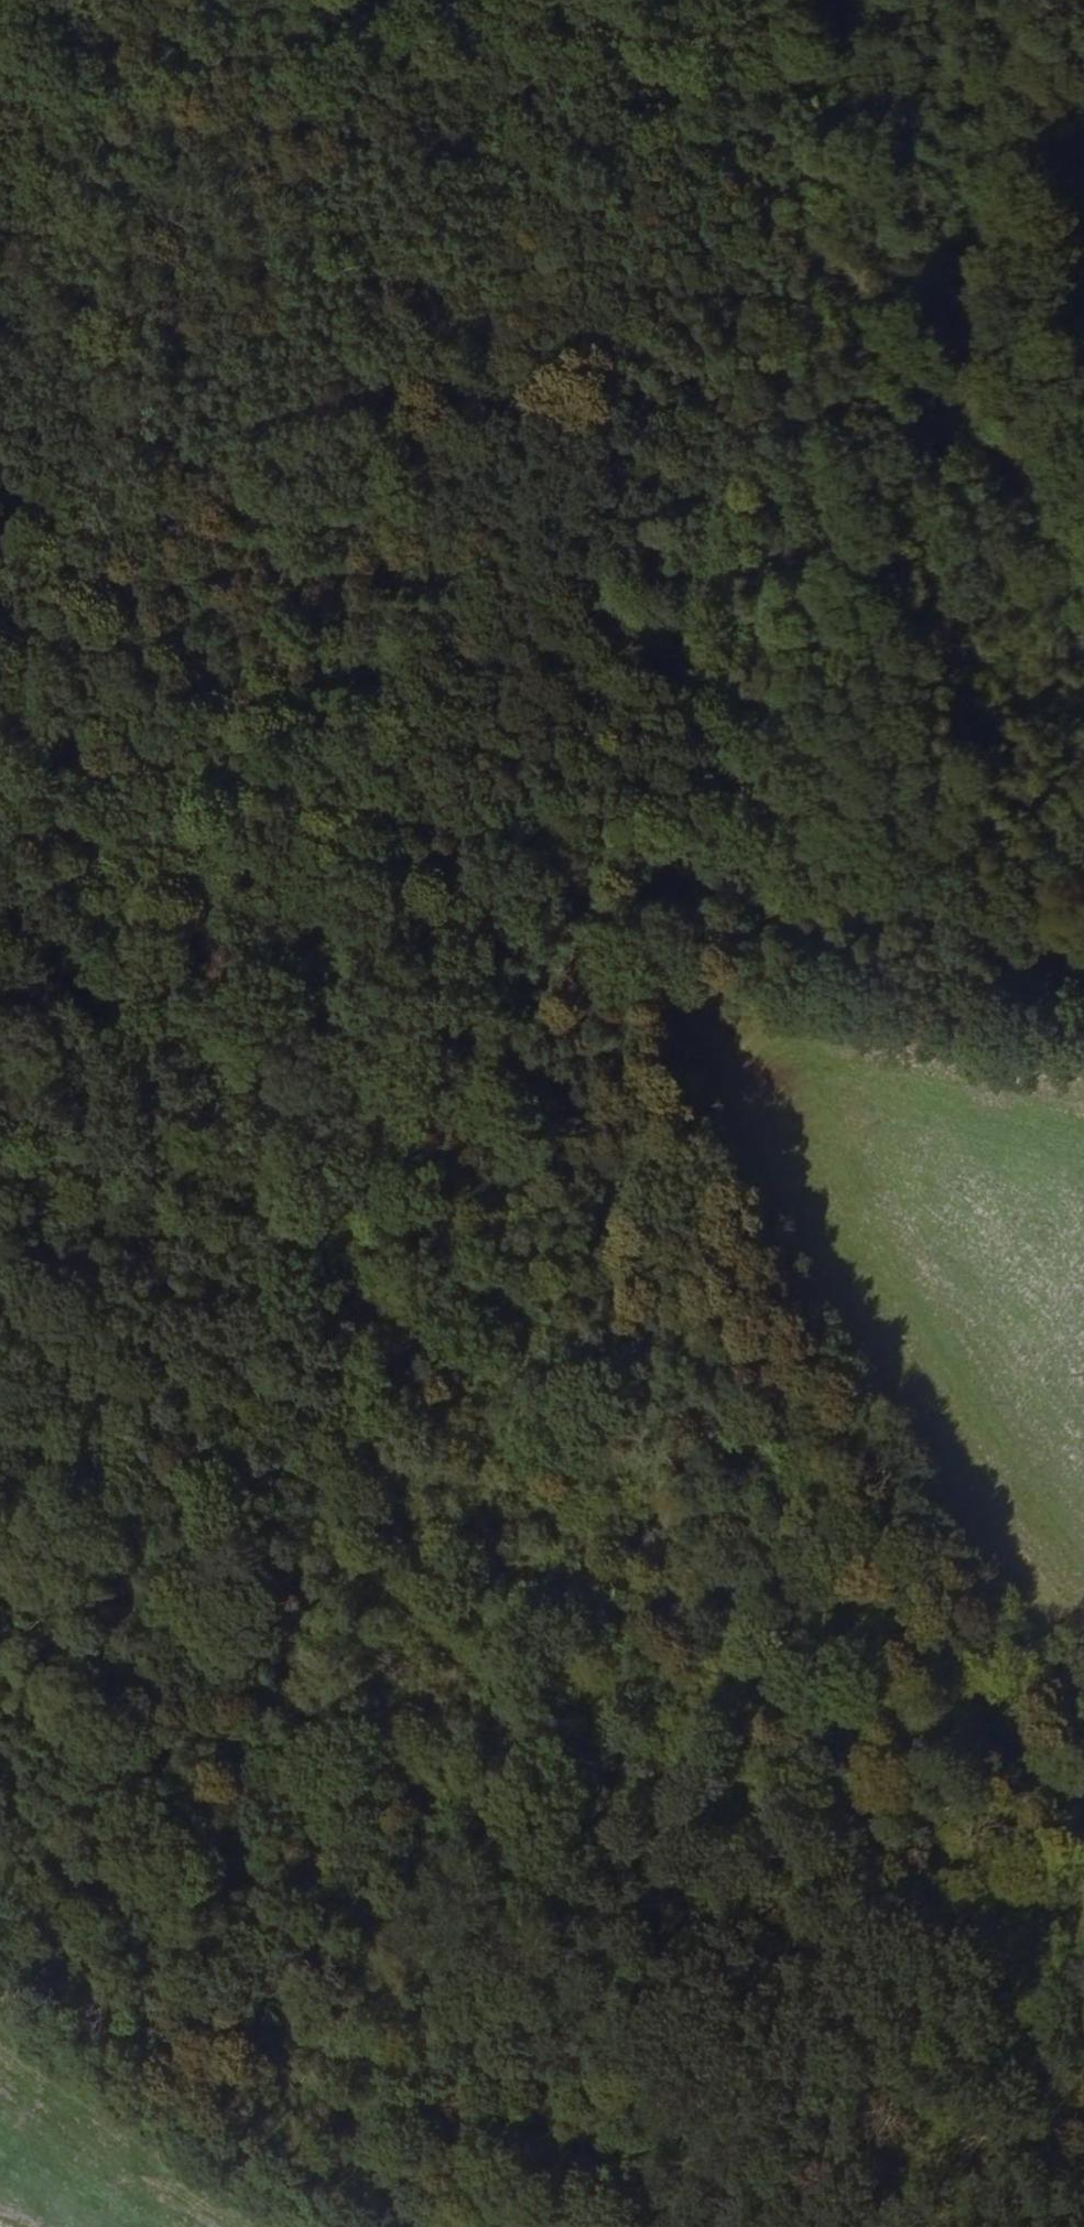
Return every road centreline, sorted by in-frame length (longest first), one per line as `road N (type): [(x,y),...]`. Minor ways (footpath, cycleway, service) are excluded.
road 1 (track): [(1083,536),(606,0)]
road 2 (track): [(236,2226),(172,2192),(0,2039)]

